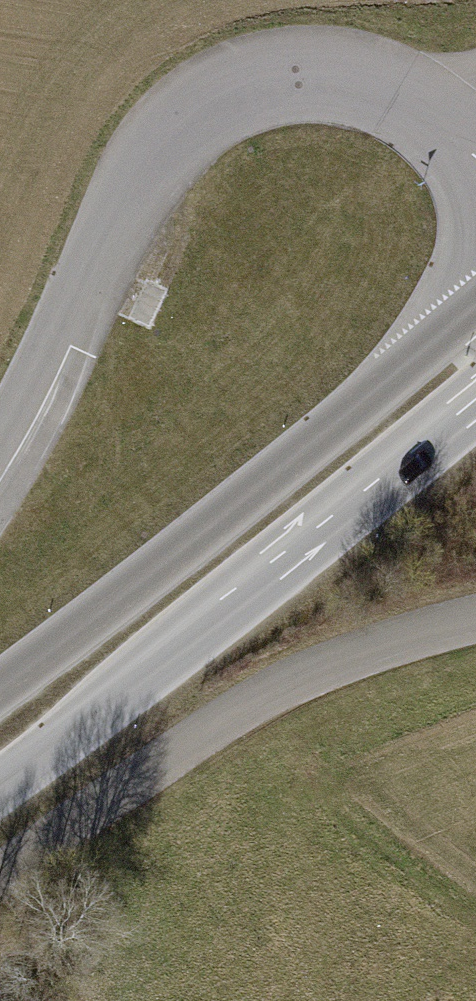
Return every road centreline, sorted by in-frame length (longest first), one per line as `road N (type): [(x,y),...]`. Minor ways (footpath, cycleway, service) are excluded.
road 1 (unclassified): [(0,436),(145,169),(205,103),(295,73),(382,88),(475,157)]
road 2 (secondary): [(0,787),(179,659),(475,404)]
road 3 (secondary): [(475,307),(0,689)]
road 4 (residential): [(0,882),(120,792),(297,681),(417,634),(475,623)]

